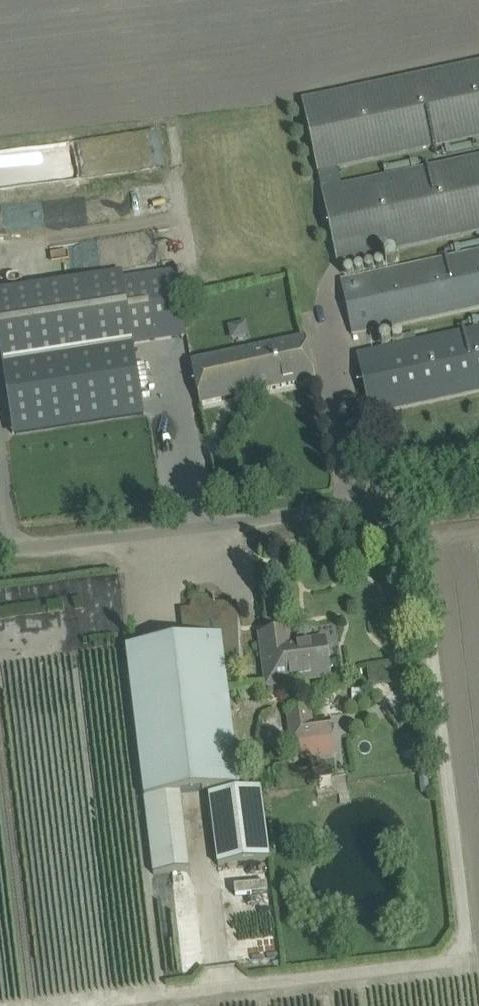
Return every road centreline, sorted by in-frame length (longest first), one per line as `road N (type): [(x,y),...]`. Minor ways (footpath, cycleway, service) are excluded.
road 1 (unclassified): [(0,551),(478,490)]

